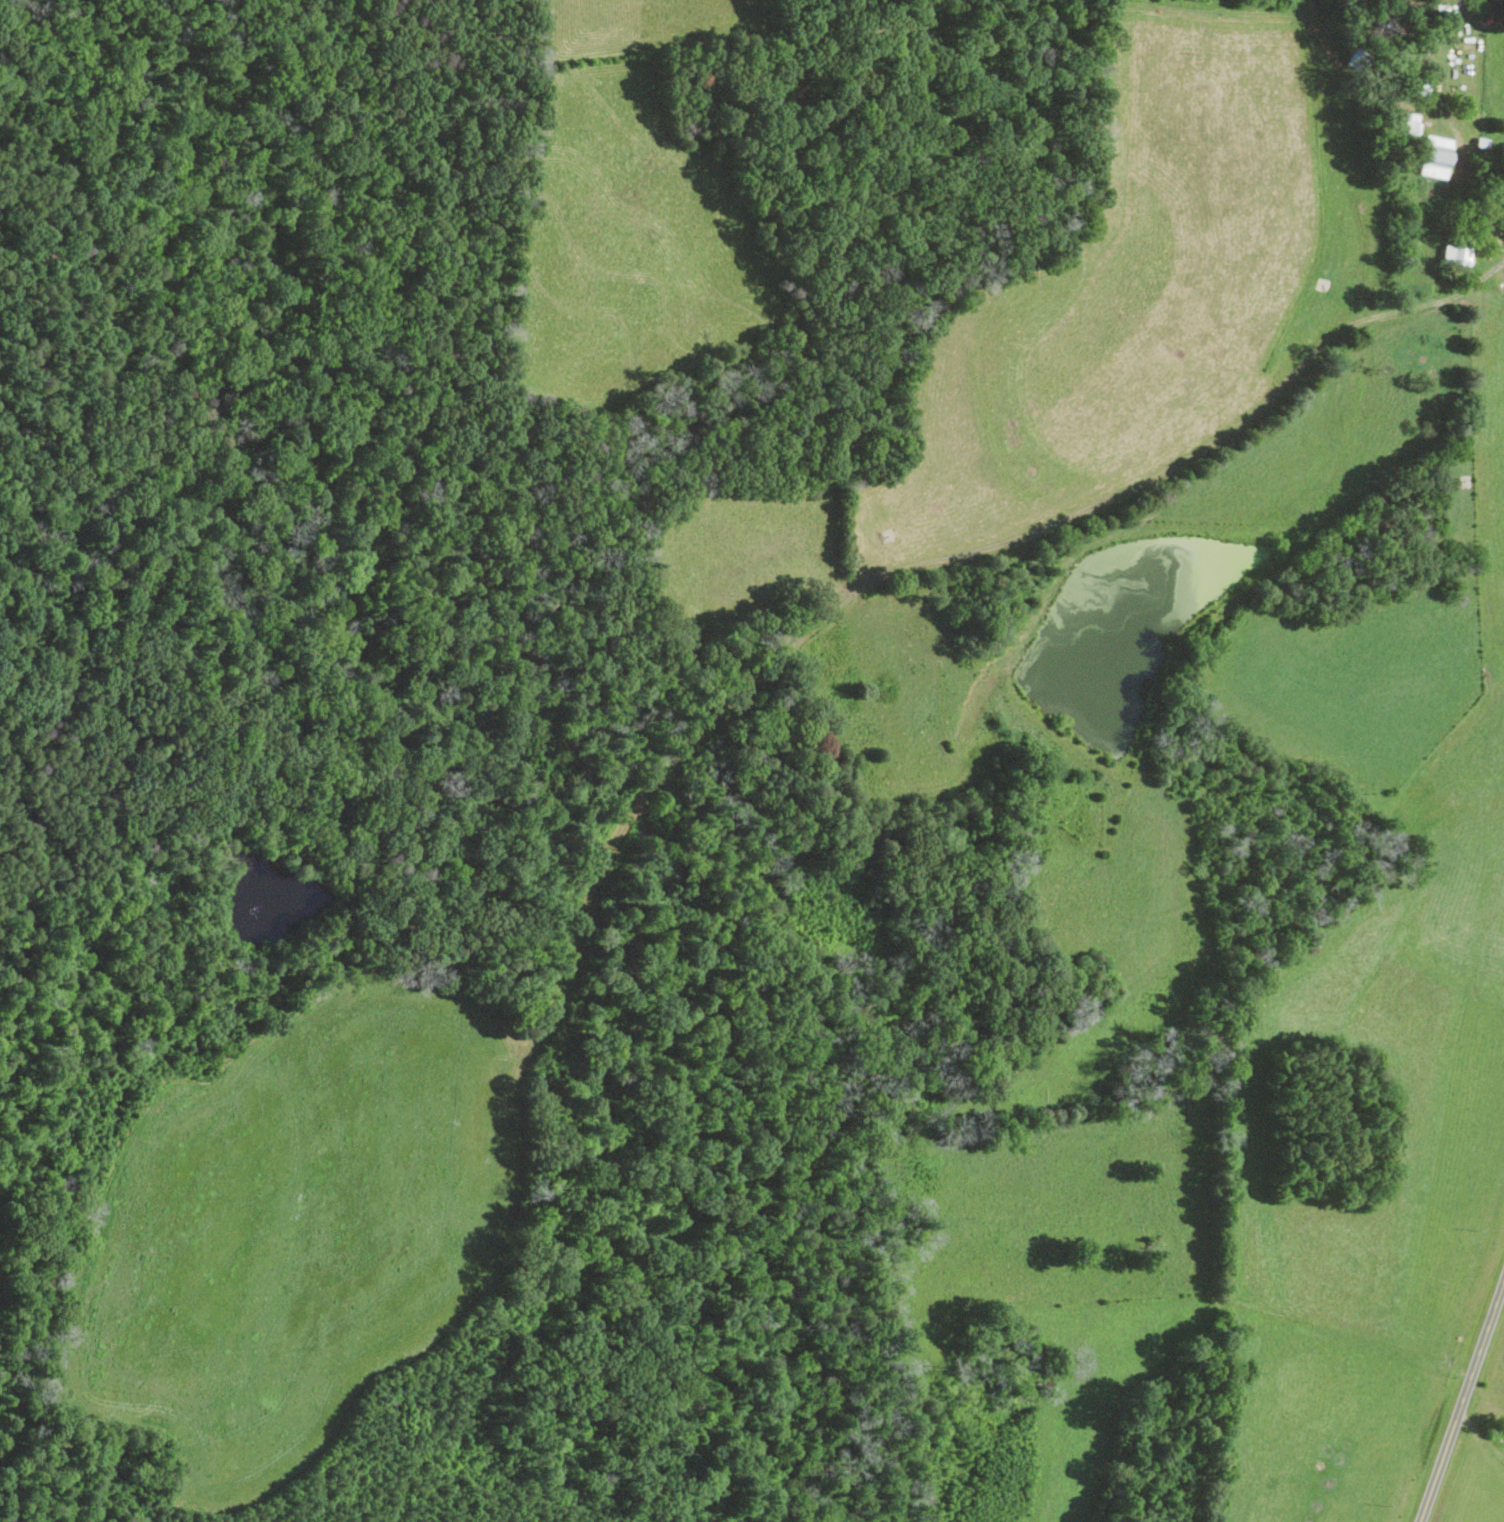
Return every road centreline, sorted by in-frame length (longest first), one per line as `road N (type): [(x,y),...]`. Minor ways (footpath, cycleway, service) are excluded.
road 1 (residential): [(1421,1521),(1503,1282)]

